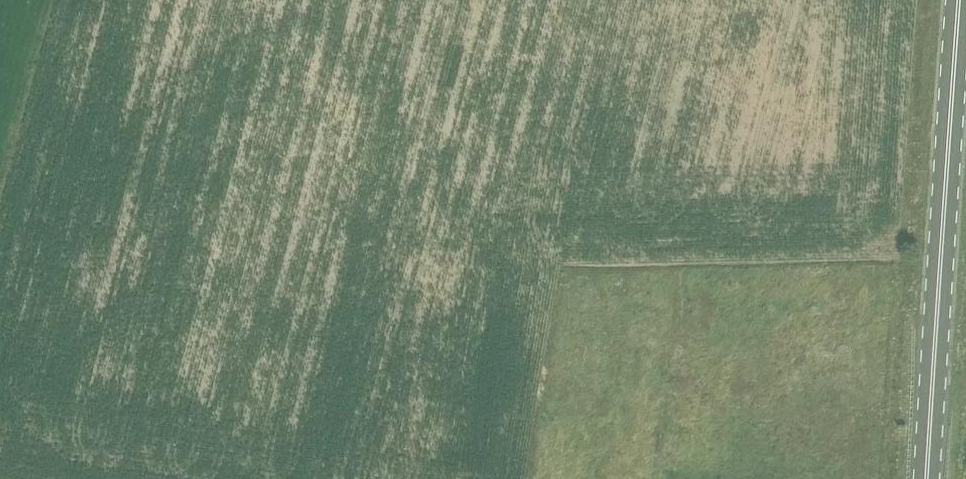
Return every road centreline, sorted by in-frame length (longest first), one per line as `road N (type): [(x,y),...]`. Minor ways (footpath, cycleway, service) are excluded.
road 1 (primary): [(960,0),(927,478)]

